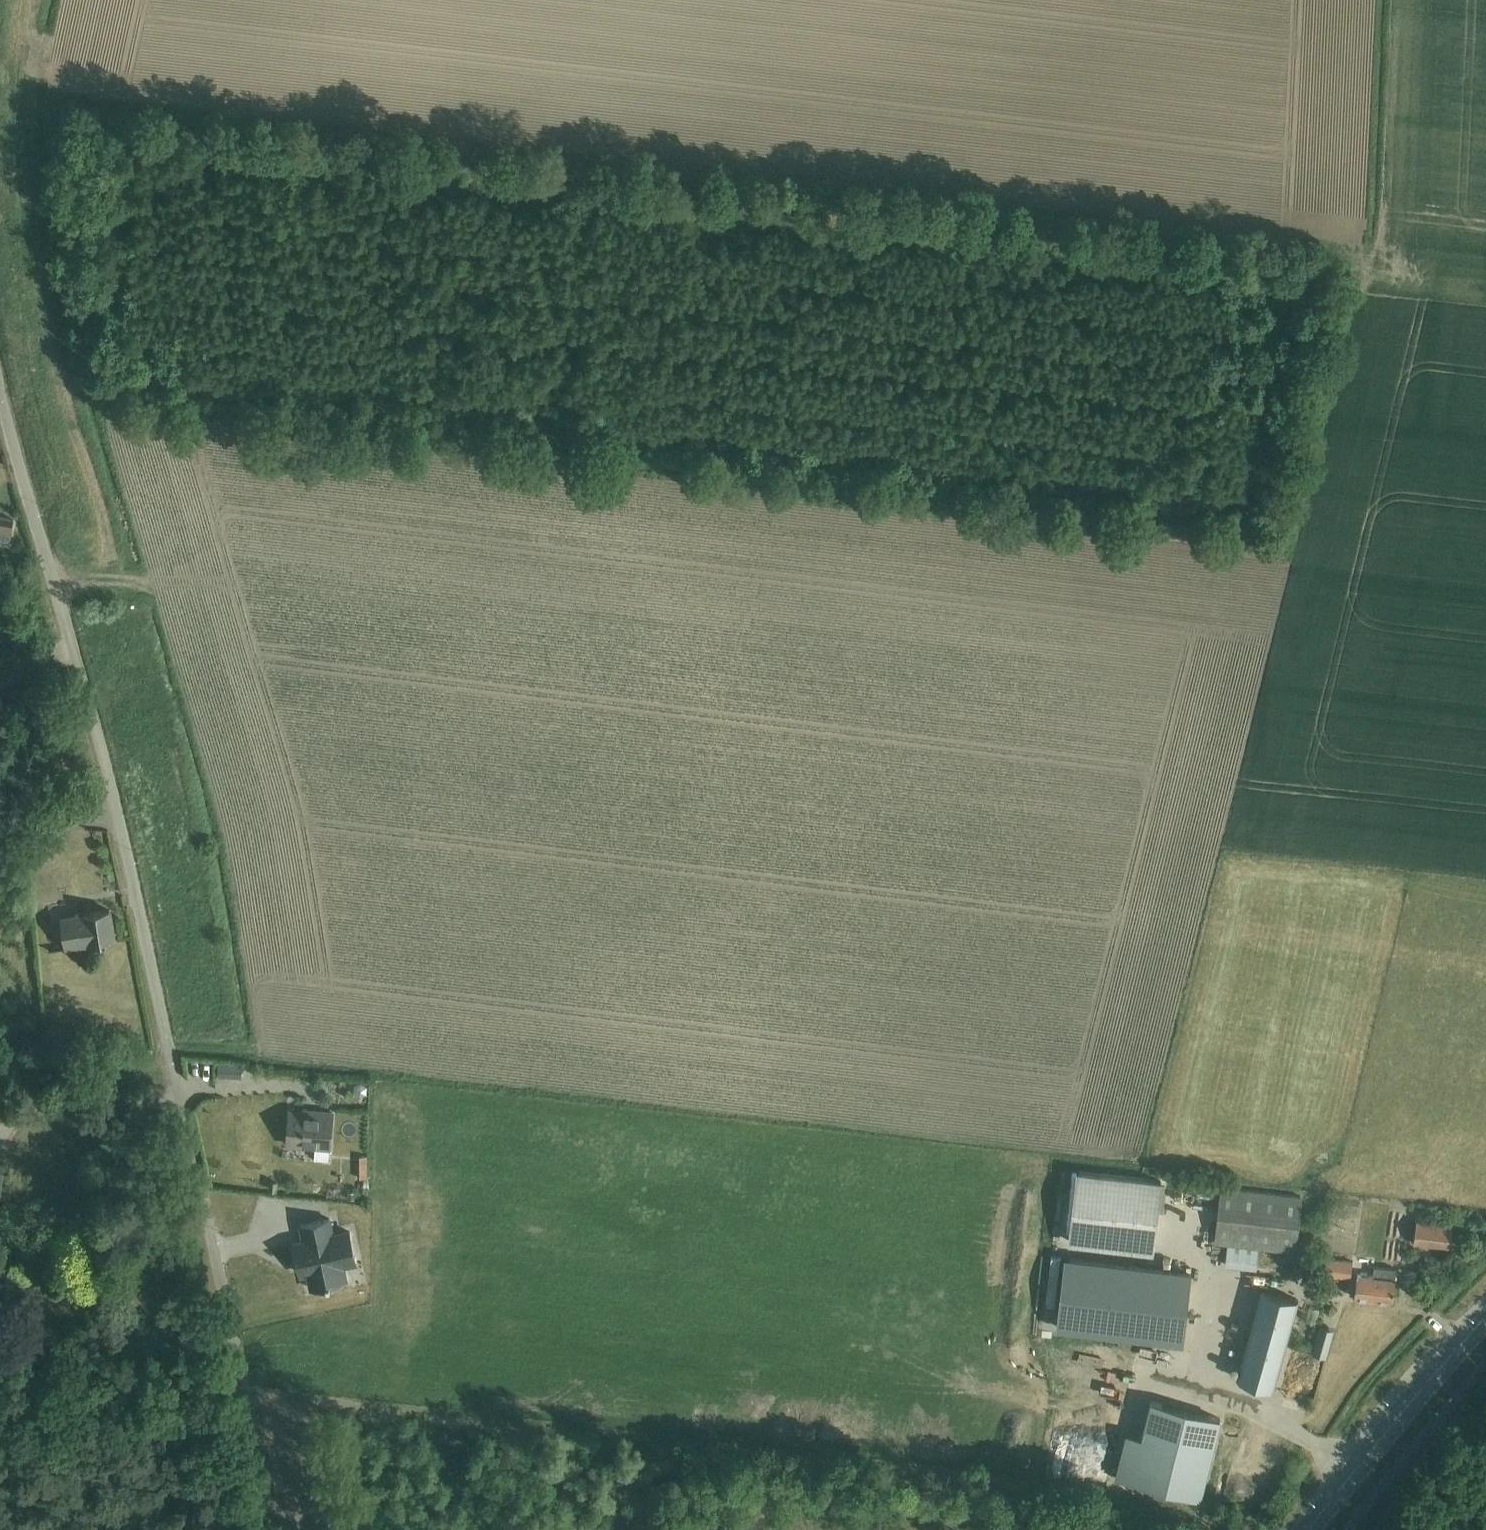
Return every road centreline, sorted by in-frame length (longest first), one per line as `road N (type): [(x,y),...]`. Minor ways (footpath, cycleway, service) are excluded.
road 1 (unclassified): [(272,1529),(110,772),(0,395)]
road 2 (tertiary): [(1316,1529),(1485,1329)]

